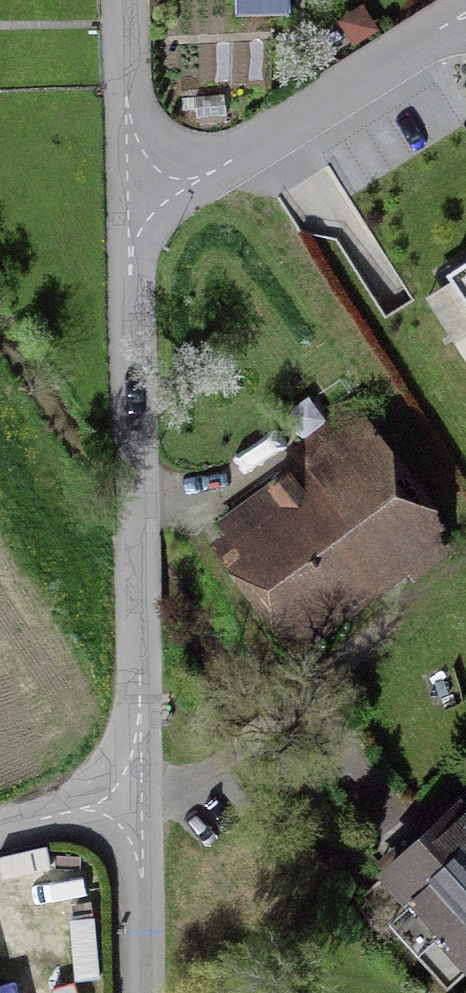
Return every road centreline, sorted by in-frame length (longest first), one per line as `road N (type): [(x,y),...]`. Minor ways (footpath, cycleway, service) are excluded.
road 1 (residential): [(128,214),(137,804)]
road 2 (residential): [(465,16),(128,214)]
road 3 (residential): [(124,0),(128,214)]
road 4 (residential): [(138,992),(137,804)]
road 5 (residential): [(137,804),(0,837)]

